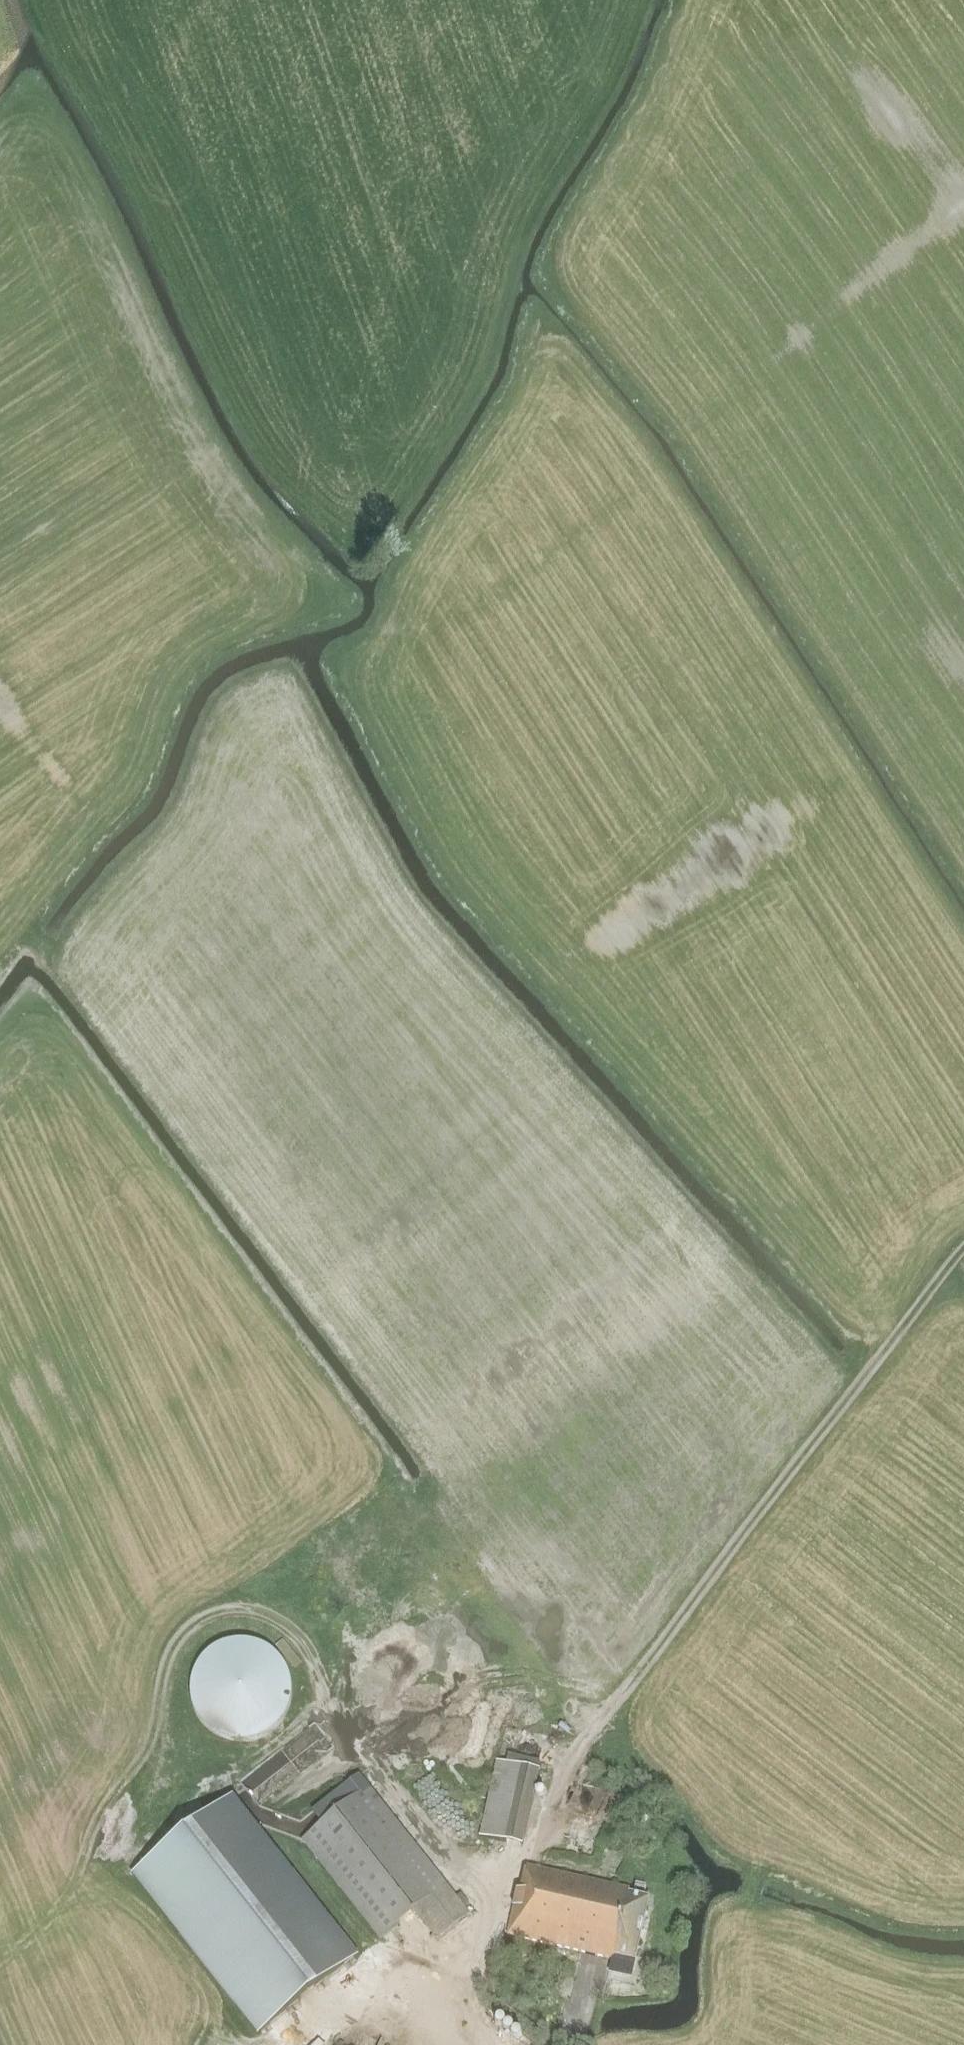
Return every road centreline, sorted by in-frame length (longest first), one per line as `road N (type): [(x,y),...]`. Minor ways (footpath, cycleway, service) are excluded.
road 1 (track): [(603,1715),(963,1256)]

